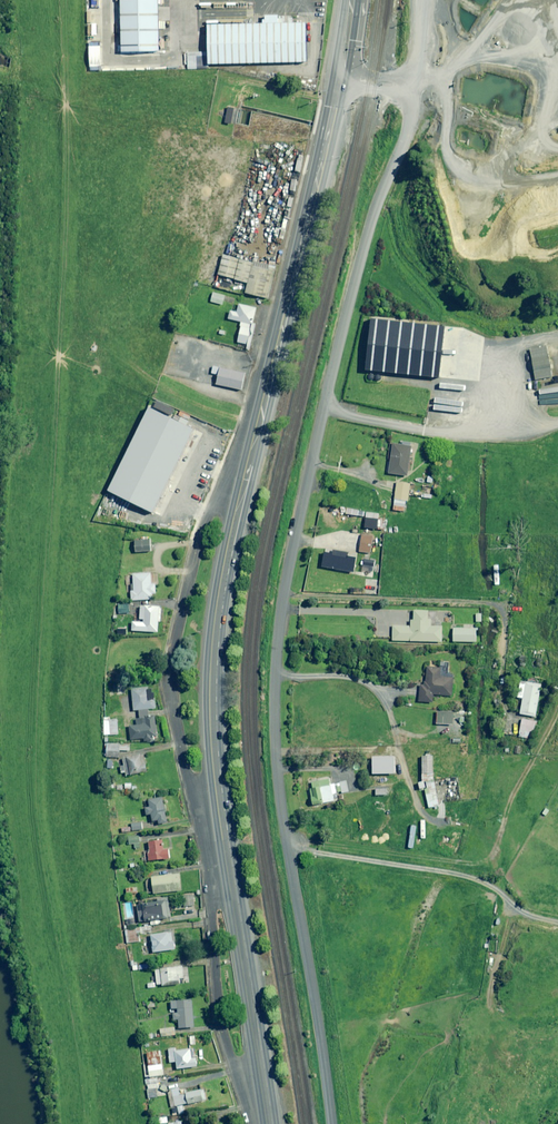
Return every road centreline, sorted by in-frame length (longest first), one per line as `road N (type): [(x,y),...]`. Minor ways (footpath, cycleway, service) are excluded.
road 1 (unclassified): [(331,1123),(278,787),(274,691),(283,594),(330,375),(377,201),(407,129),(411,86)]
road 2 (secondary): [(246,481),(341,81)]
road 3 (residential): [(201,832),(168,682),(200,535),(217,504),(246,481)]
road 4 (secondary): [(224,830),(213,663),(246,481)]
road 5 (residential): [(251,1123),(220,1023),(201,832)]
road 6 (secondary): [(269,1123),(224,830)]
road 7 (track): [(557,911),(470,862),(286,841)]

